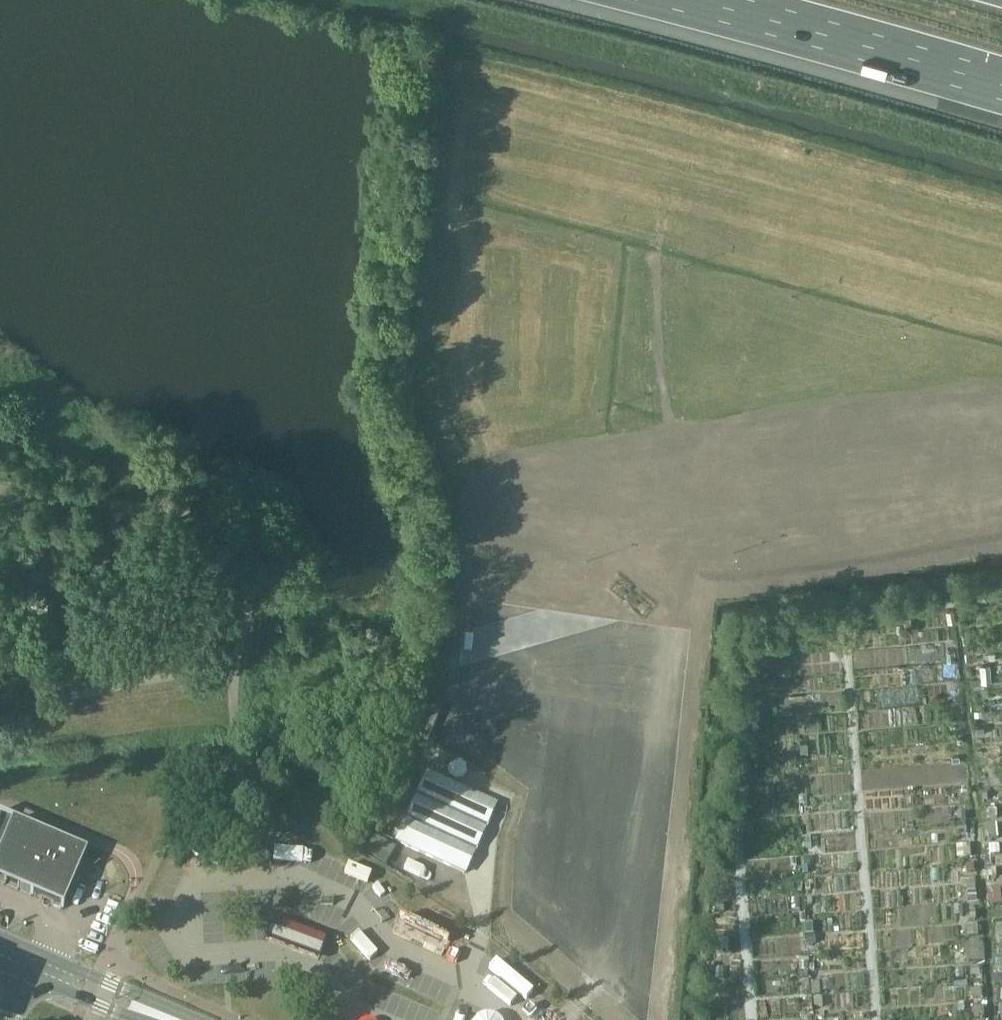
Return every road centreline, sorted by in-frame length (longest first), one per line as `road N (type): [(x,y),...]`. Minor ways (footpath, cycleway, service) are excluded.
road 1 (motorway): [(705,0),(1001,82)]
road 2 (secondary): [(172,1019),(42,961)]

